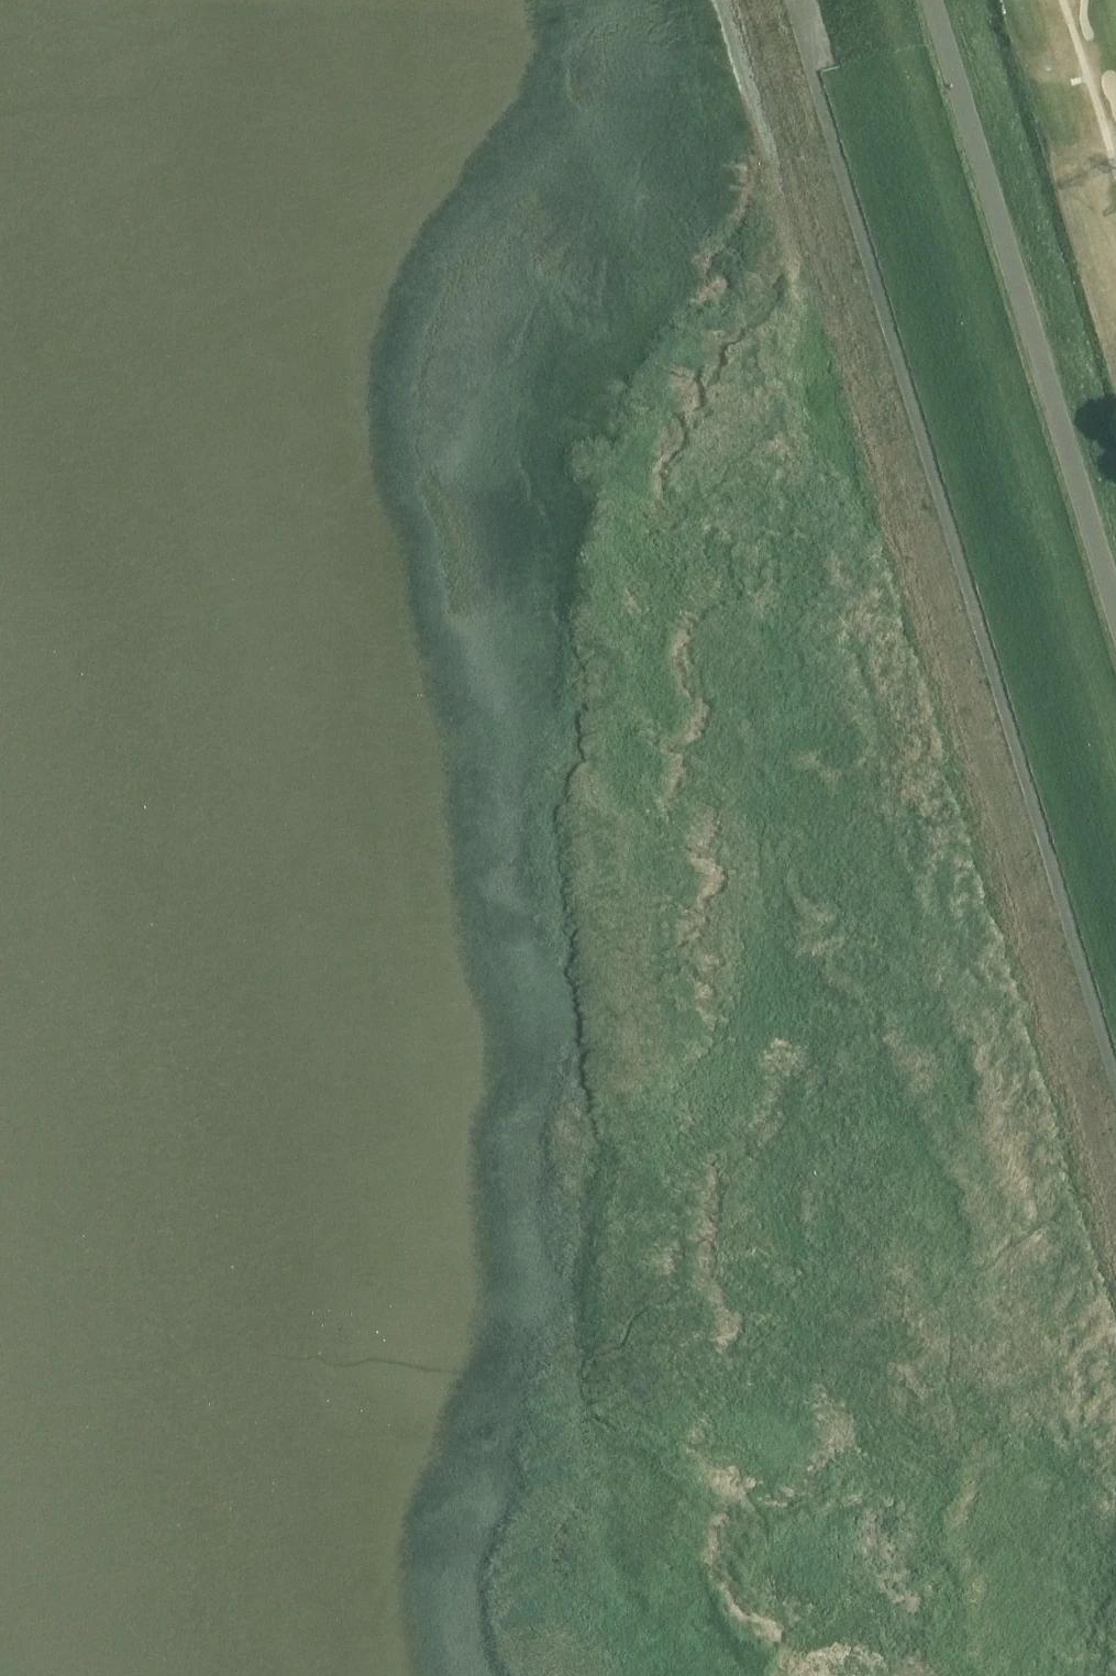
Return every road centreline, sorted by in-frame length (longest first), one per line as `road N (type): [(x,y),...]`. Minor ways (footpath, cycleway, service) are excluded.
road 1 (unclassified): [(1115,604),(933,0)]

